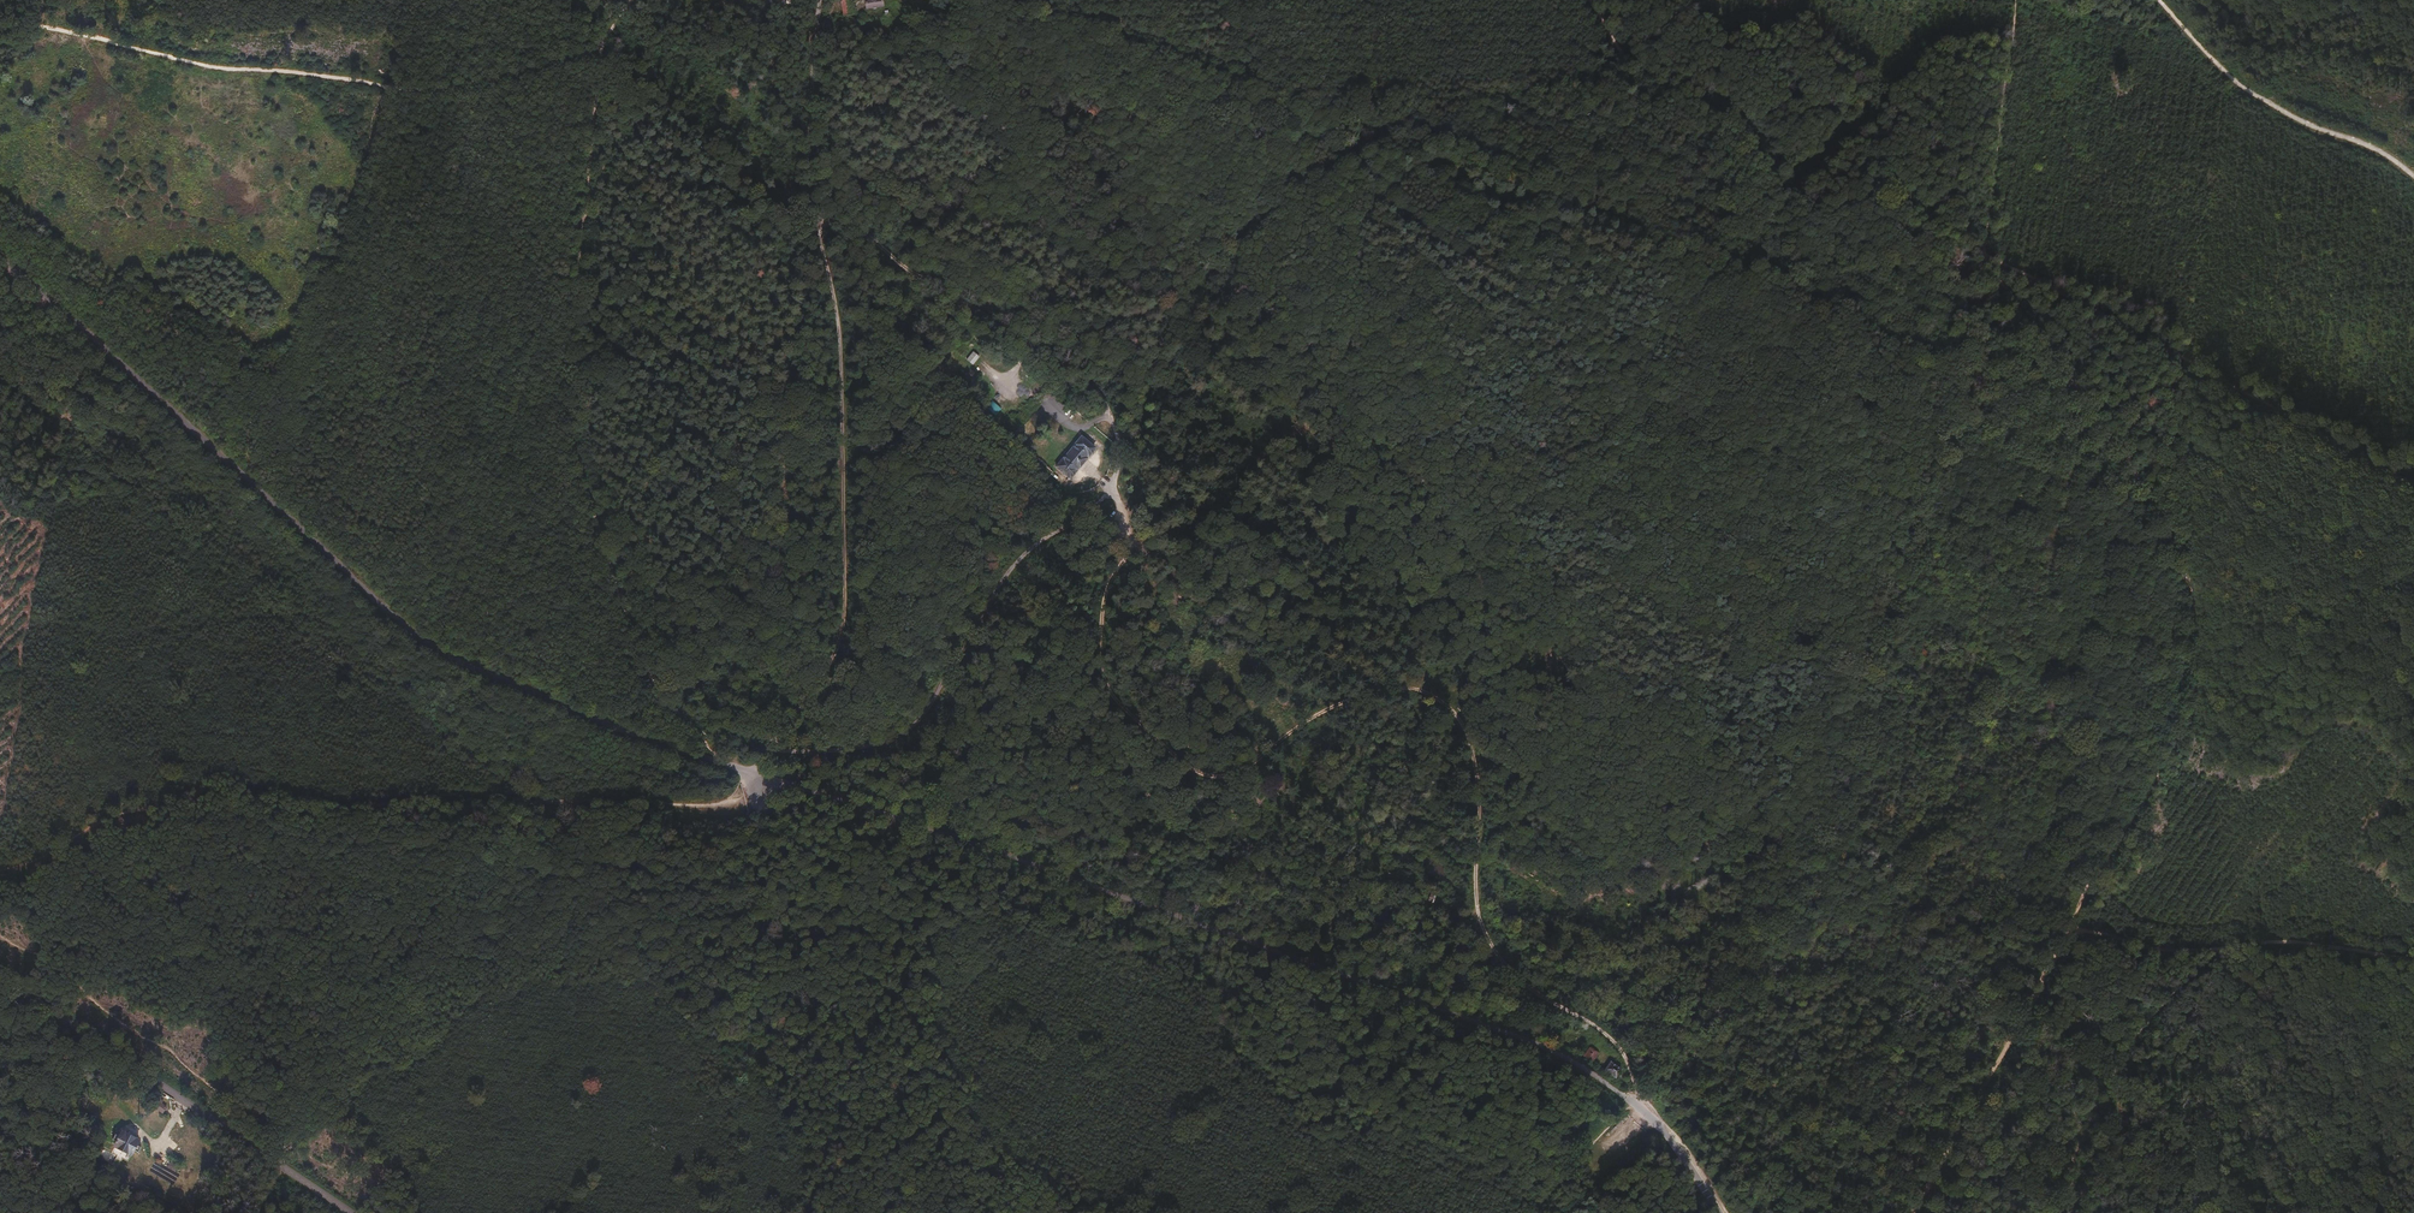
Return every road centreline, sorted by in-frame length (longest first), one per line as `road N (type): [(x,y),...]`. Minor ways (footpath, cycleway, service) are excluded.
road 1 (track): [(1652,1098),(1645,1077),(1606,1039),(1510,984),(1498,963),(1473,894),(1479,755),(1450,706),(1418,690),(1364,693),(1217,778),(1184,761),(1117,700),(1103,681),(1103,584),(1144,543),(1109,490)]
road 2 (track): [(1029,0),(1974,363)]
road 3 (track): [(2413,480),(1906,209),(1878,203),(1819,209),(1794,200),(1745,132),(1620,56),(1584,0)]
road 4 (unclassified): [(0,257),(431,646),(713,763)]
road 5 (unclassified): [(741,759),(759,754),(783,728),(838,648),(844,624),(838,330),(812,186),(827,0)]
road 6 (track): [(0,28),(53,28),(212,68),(429,91),(580,59),(636,0)]
road 7 (track): [(616,585),(571,425),(568,377),(604,42)]
road 8 (unclassified): [(741,759),(861,753),(918,720),(1011,571),(1109,490),(1109,449),(1095,435)]
road 9 (tertiary): [(0,985),(347,1212)]
road 10 (track): [(2413,960),(2322,944),(2185,951),(2102,932),(2071,935)]
road 11 (track): [(2071,935),(1912,1212)]
road 12 (track): [(2158,0),(2241,85),(2310,125),(2383,152),(2413,177)]
road 13 (track): [(706,760),(647,680),(616,585)]
road 14 (unclassified): [(1629,1099),(1675,1141),(1719,1212)]

